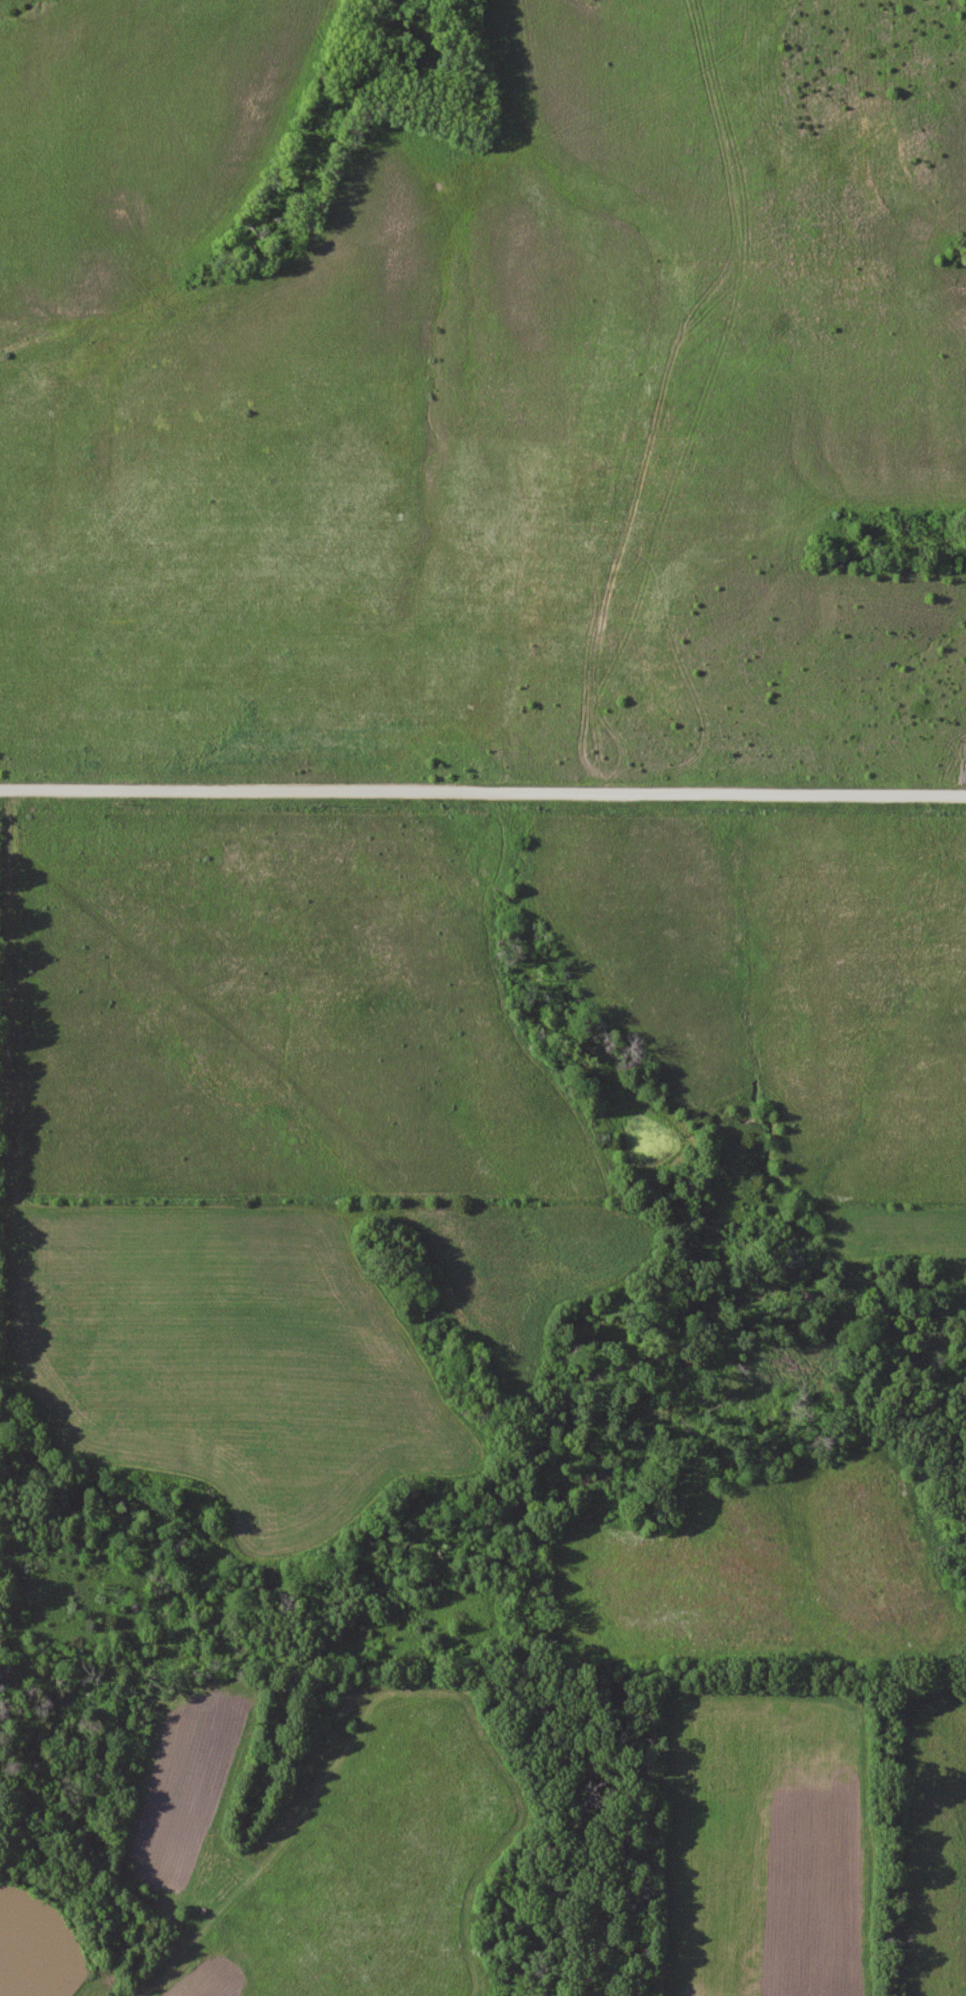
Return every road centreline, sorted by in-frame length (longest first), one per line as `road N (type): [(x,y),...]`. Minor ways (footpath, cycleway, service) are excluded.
road 1 (residential): [(965,786),(0,786)]

